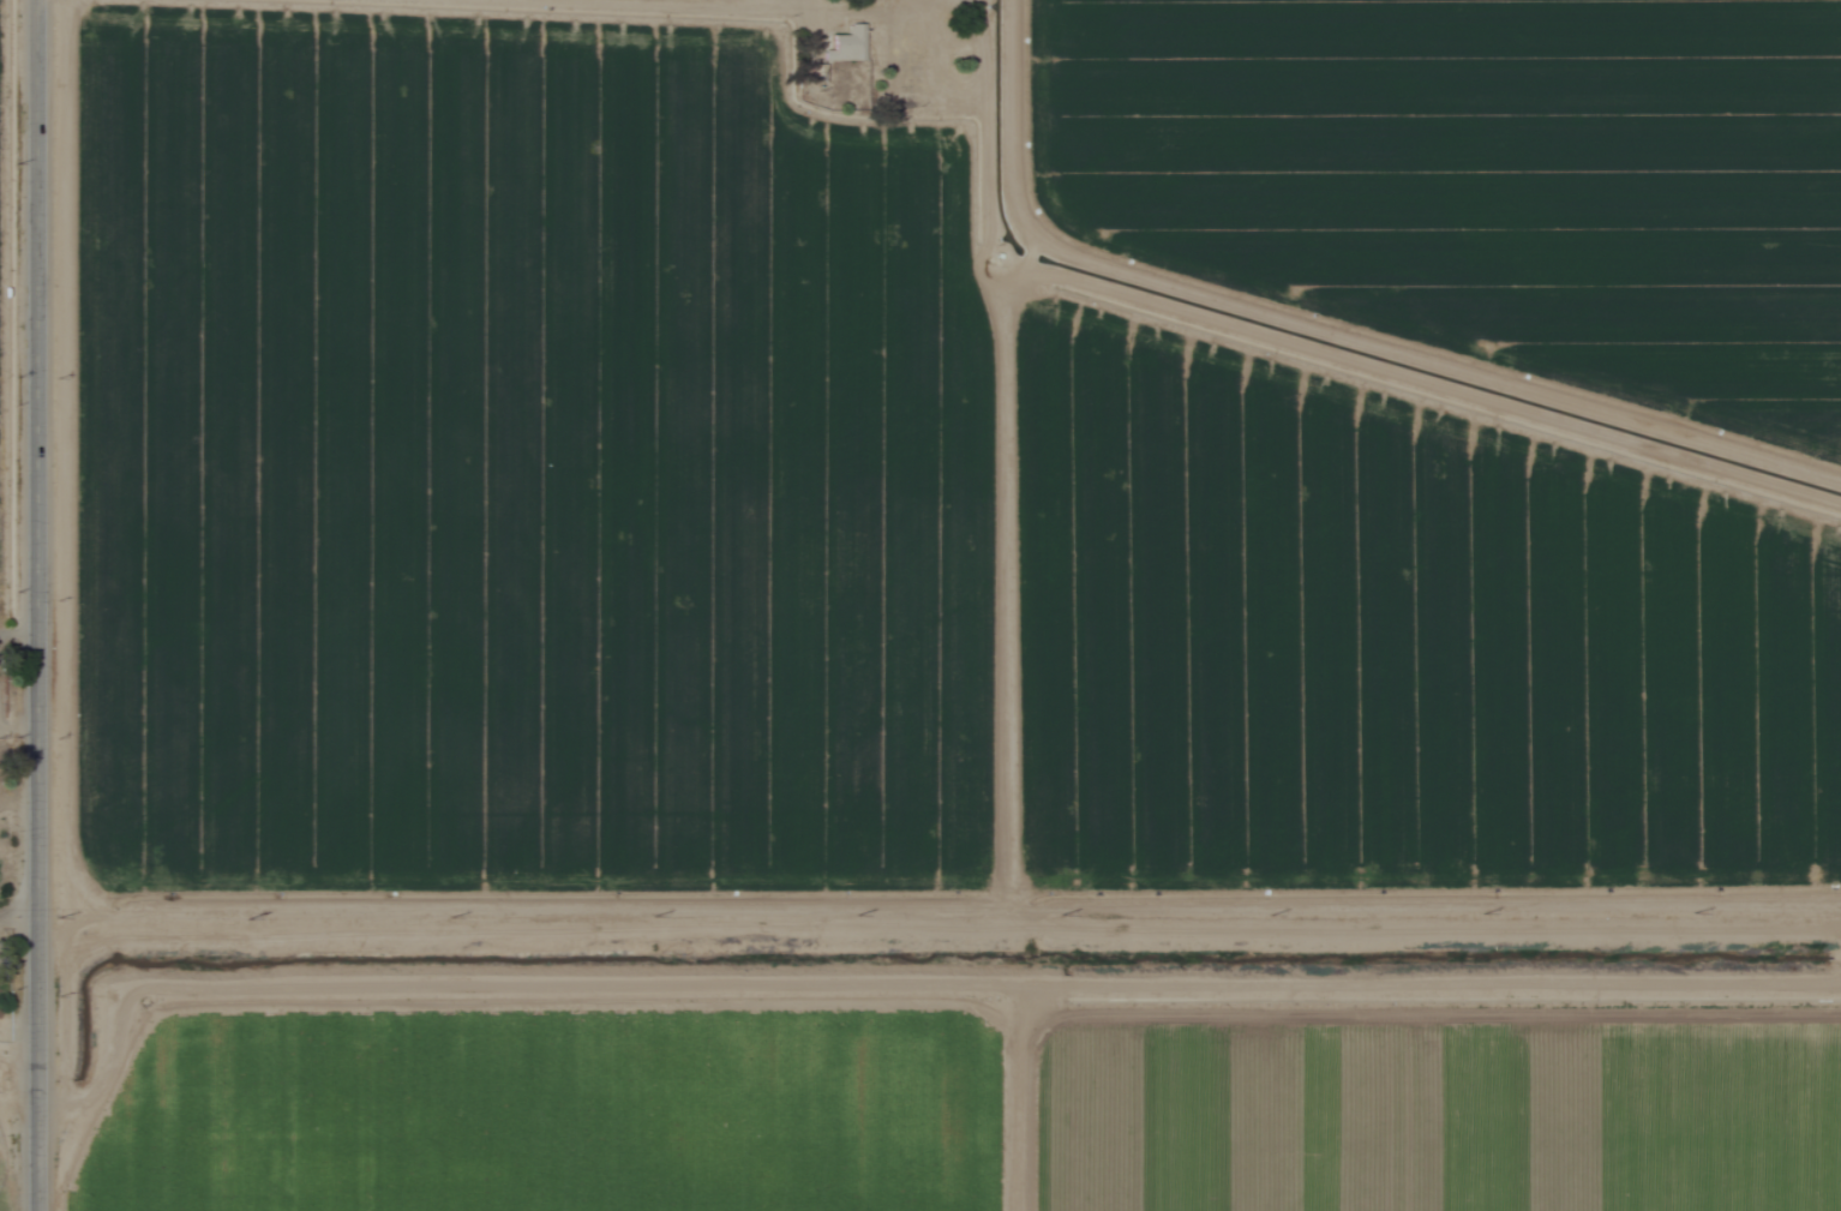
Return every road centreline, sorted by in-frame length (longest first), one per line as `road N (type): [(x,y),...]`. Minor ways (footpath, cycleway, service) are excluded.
road 1 (secondary): [(37,1210),(36,0)]

